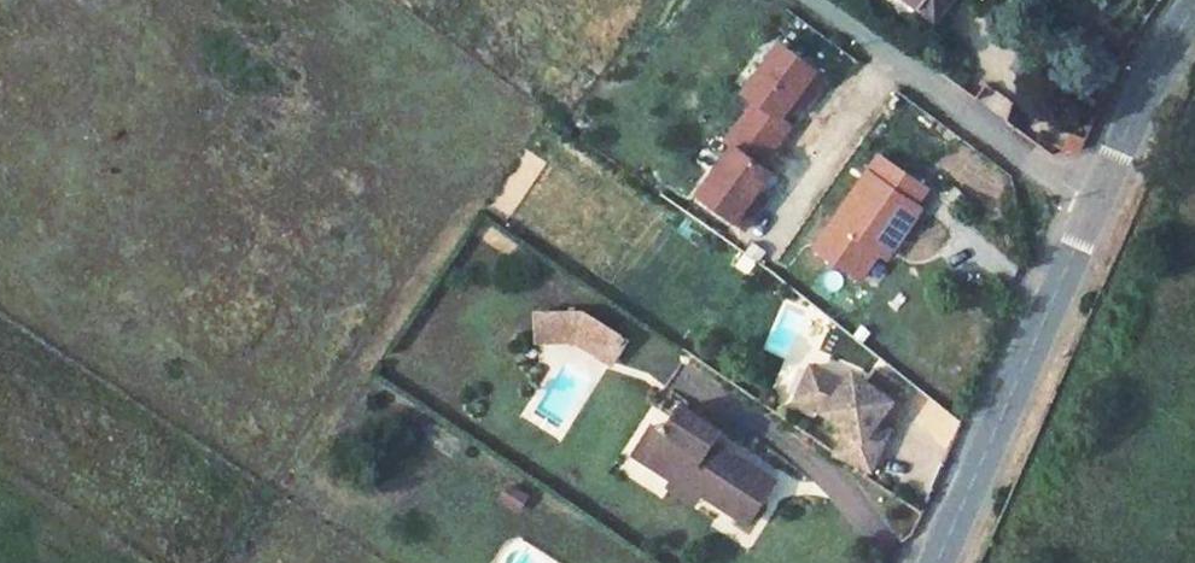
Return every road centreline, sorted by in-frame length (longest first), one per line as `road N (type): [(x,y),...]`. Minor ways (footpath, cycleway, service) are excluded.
road 1 (residential): [(1095,209),(934,562)]
road 2 (residential): [(1095,209),(824,0)]
road 3 (residential): [(1194,7),(1174,34),(1095,209)]

